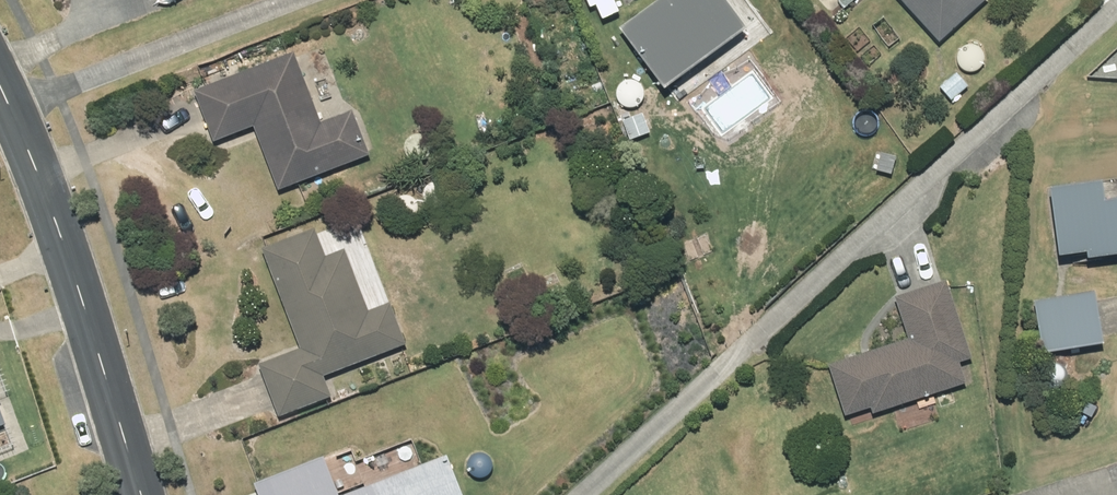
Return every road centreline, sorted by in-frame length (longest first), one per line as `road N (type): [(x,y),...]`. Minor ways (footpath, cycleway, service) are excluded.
road 1 (residential): [(137,494),(35,175),(0,95)]

